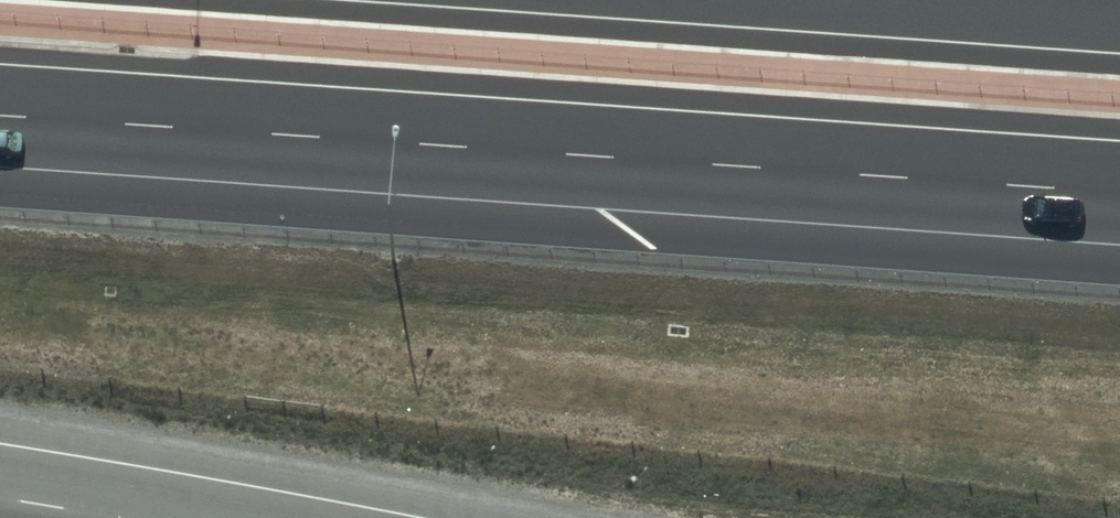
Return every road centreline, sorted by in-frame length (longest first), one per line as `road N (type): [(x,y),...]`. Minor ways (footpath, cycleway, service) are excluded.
road 1 (motorway): [(1119,192),(0,114)]

